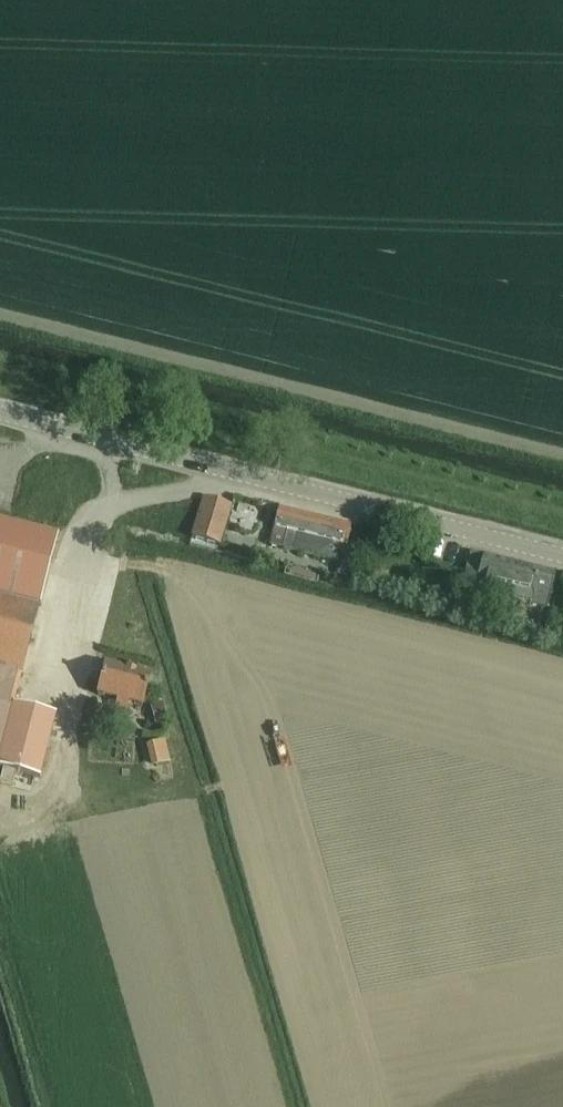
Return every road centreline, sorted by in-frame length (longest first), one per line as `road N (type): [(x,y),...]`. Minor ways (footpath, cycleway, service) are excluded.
road 1 (secondary): [(562,554),(0,411)]
road 2 (track): [(0,318),(562,460)]
road 3 (track): [(0,371),(562,512)]
road 4 (track): [(0,810),(41,797),(51,781),(67,720),(48,664)]
road 5 (track): [(81,546),(211,580)]

